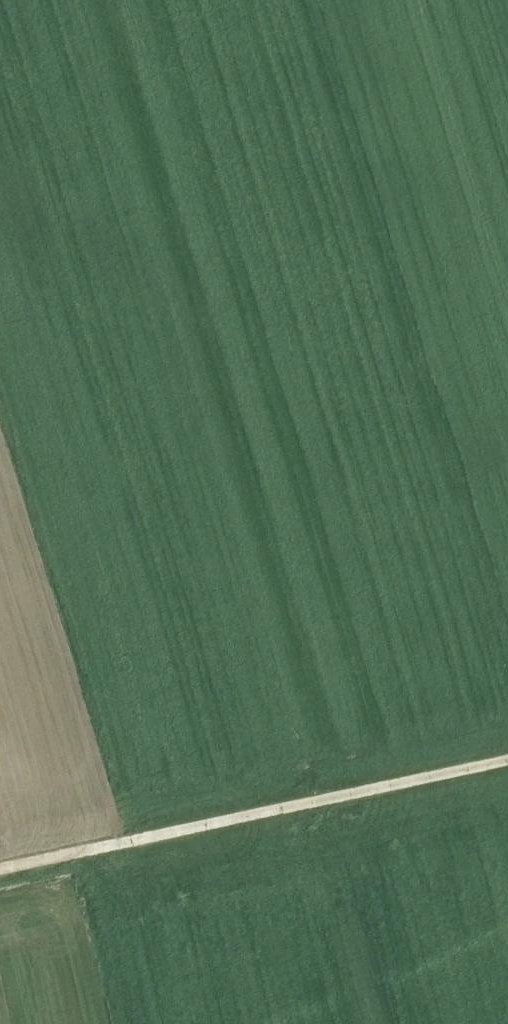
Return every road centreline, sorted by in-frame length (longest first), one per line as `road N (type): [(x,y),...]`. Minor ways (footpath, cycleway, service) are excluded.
road 1 (track): [(0,866),(507,758)]

